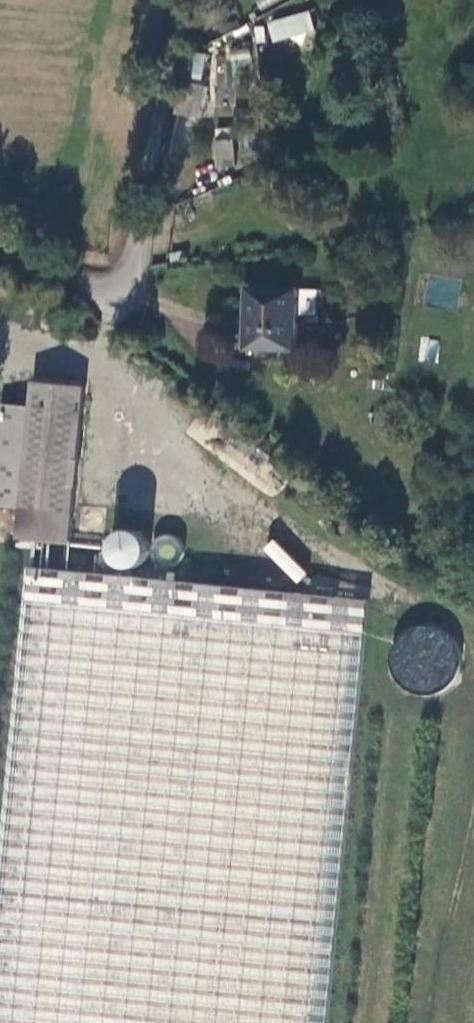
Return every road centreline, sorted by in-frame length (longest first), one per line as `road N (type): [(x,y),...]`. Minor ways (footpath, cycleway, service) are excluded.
road 1 (unclassified): [(0,258),(99,286),(123,275),(187,0)]
road 2 (track): [(430,1022),(473,826)]
road 3 (track): [(374,657),(385,626),(413,608),(447,611),(473,641)]
road 4 (track): [(473,675),(460,697),(429,710),(397,701),(376,674)]

